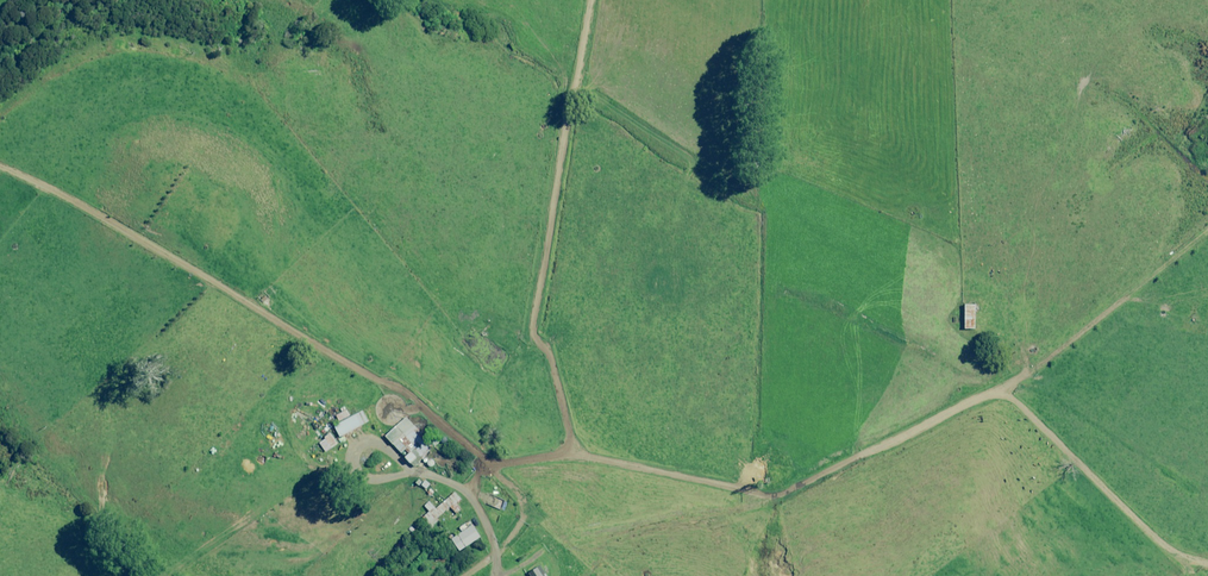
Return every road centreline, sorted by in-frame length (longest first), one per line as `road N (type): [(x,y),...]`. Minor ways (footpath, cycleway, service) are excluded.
road 1 (track): [(1207,569),(1191,569),(995,403),(952,406),(785,491),(755,492),(577,454)]
road 2 (track): [(578,0),(535,282),(577,454)]
road 3 (track): [(495,567),(562,534),(730,504),(755,492)]
road 4 (unclassified): [(495,575),(490,538),(470,498),(438,476),(410,471)]

